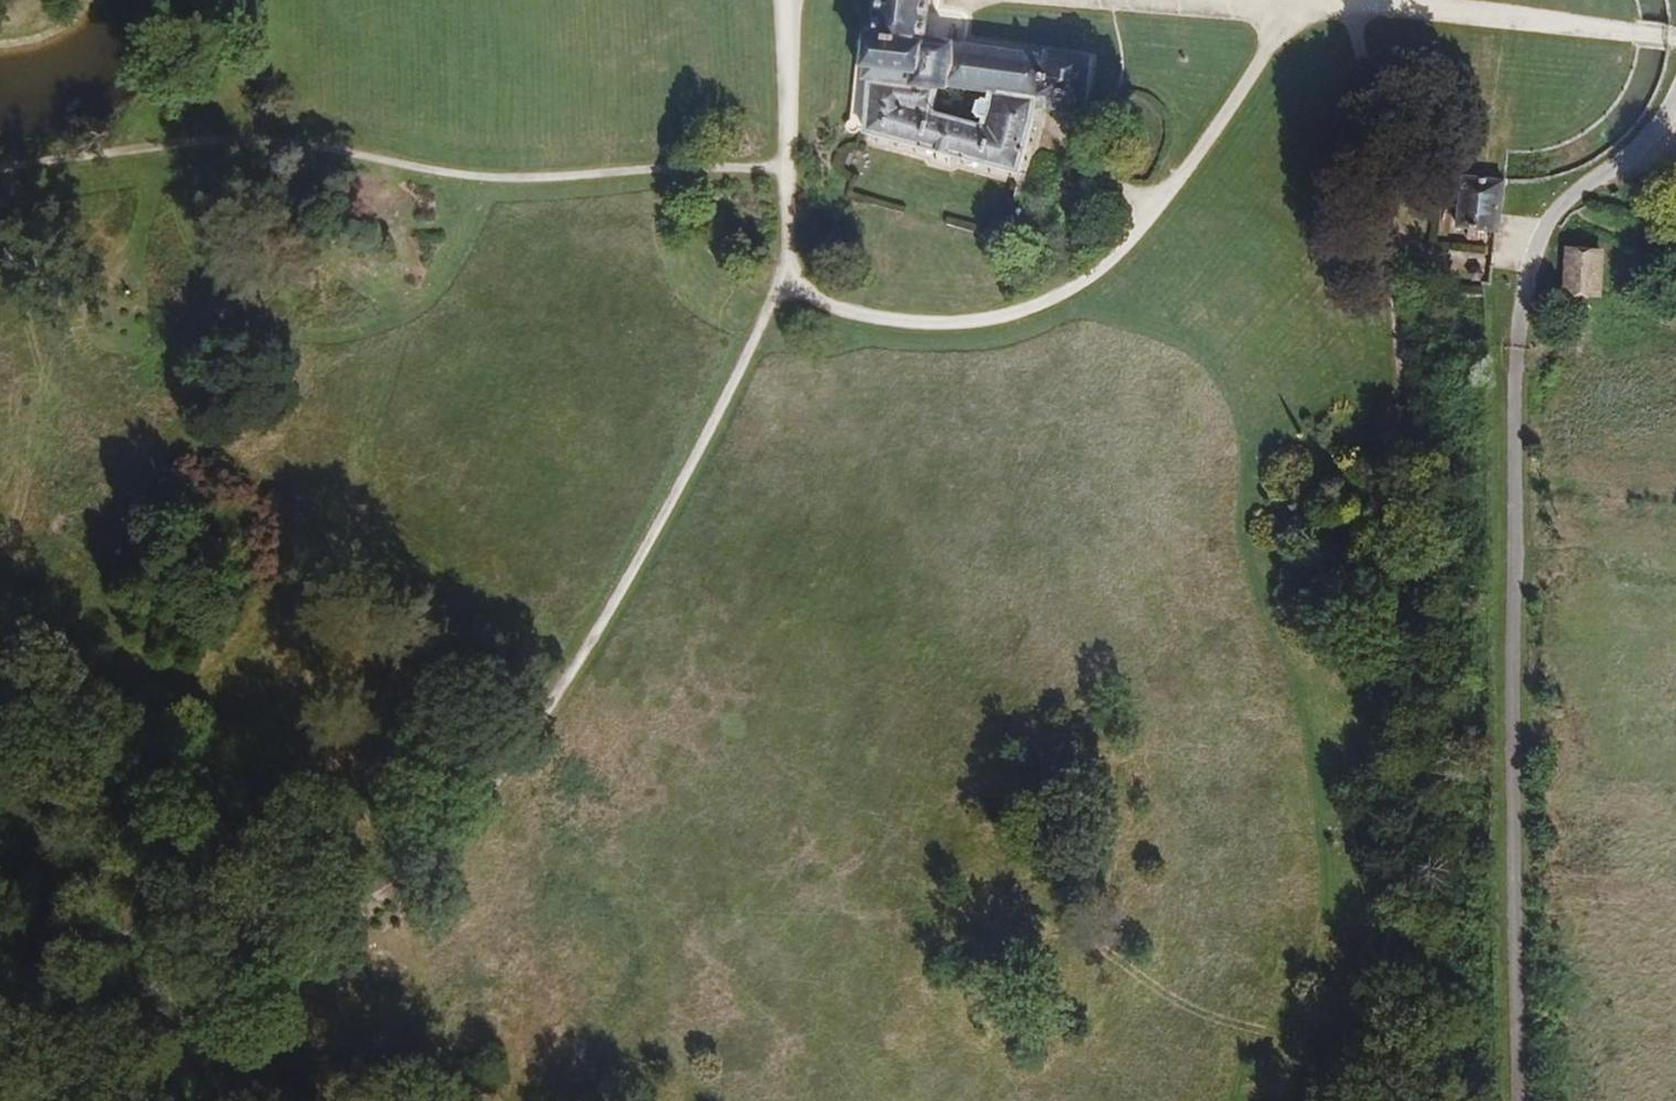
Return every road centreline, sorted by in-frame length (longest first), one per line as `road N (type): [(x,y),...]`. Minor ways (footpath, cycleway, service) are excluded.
road 1 (unclassified): [(1521,1100),(1513,452),(1520,306),(1544,240),(1675,105)]

